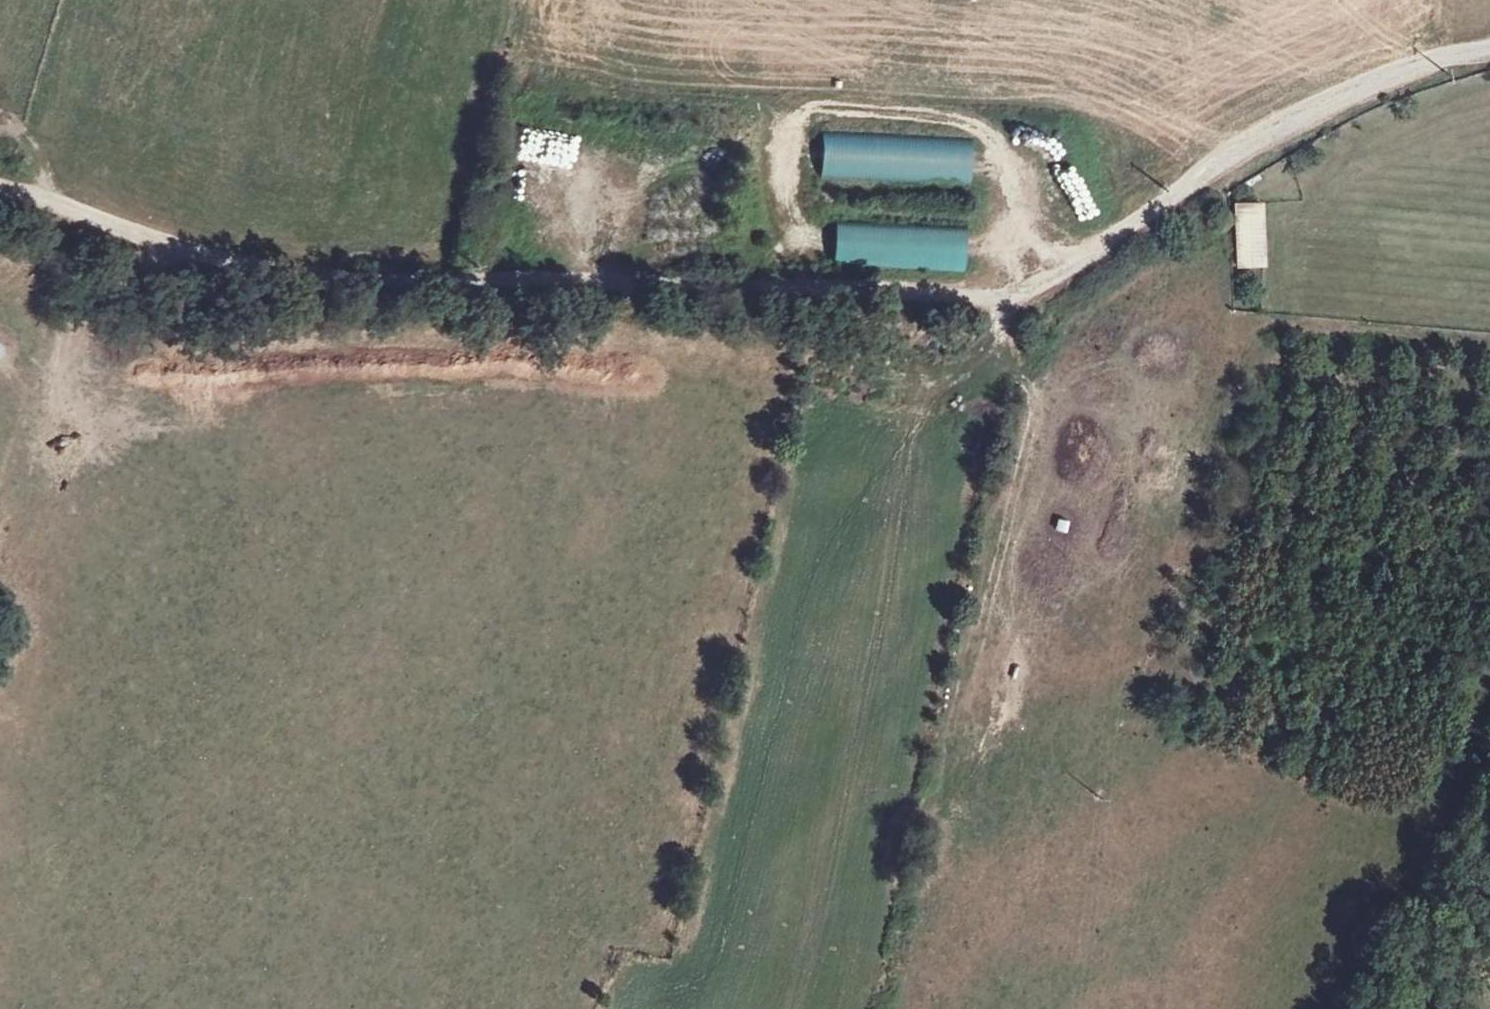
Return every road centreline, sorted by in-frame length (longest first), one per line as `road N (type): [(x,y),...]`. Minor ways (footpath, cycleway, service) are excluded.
road 1 (track): [(1489,45),(1278,129),(1021,299),(947,305),(605,282),(285,276),(109,233),(0,193)]
road 2 (track): [(1489,836),(1418,1008)]

